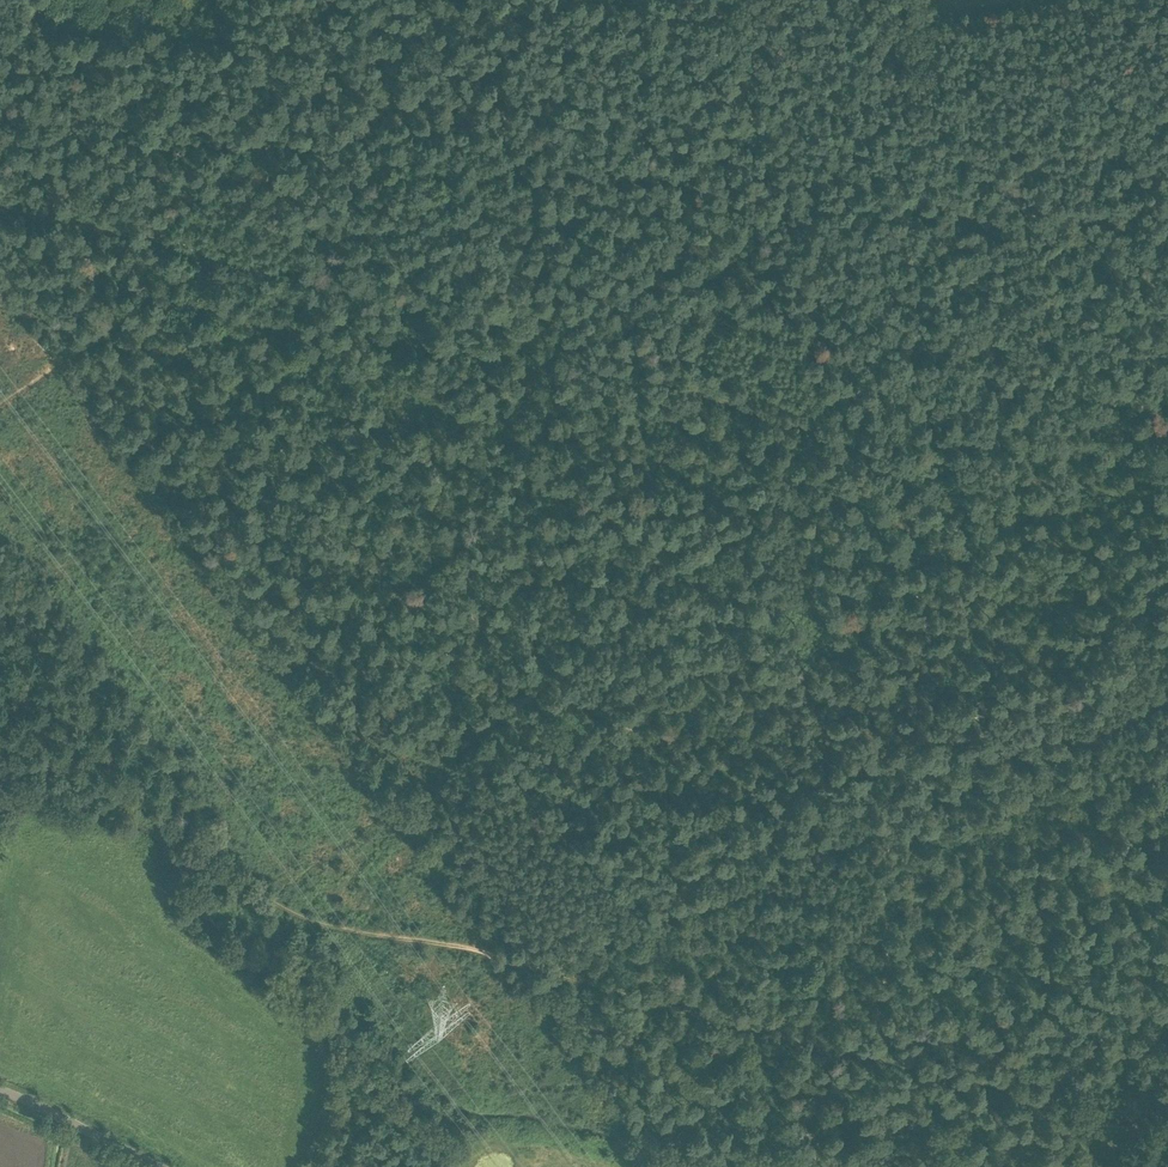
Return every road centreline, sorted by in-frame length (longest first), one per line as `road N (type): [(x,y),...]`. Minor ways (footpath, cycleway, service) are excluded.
road 1 (unclassified): [(0,1092),(159,1166)]

